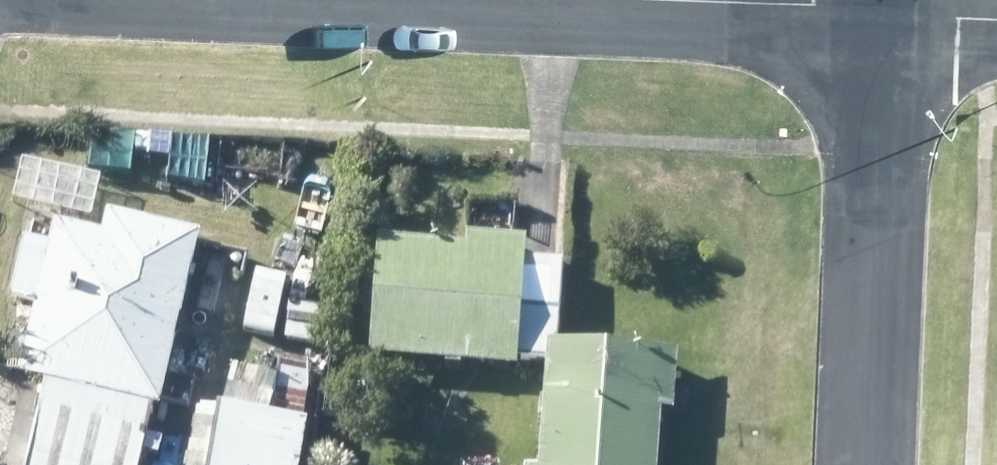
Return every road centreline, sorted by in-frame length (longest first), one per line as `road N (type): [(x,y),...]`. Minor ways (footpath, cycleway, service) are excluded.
road 1 (residential): [(862,464),(881,14)]
road 2 (residential): [(881,14),(613,0)]

